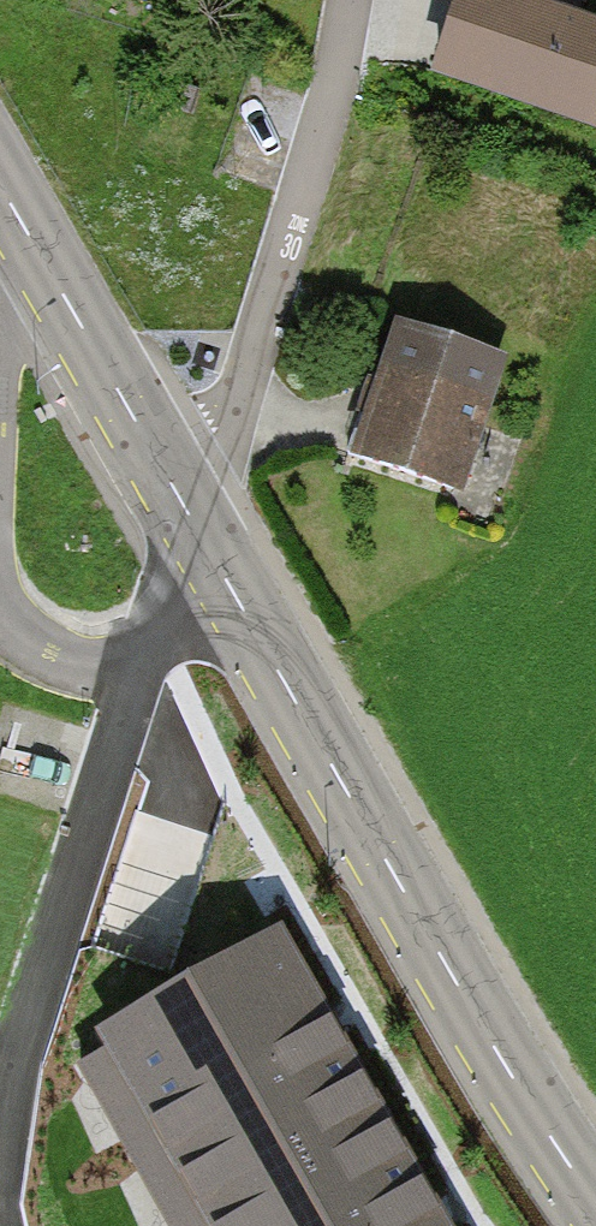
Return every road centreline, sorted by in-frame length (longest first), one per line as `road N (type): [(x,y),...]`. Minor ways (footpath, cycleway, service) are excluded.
road 1 (tertiary): [(595,1207),(460,995),(191,523)]
road 2 (unclassified): [(0,1135),(10,1058),(191,523)]
road 3 (residential): [(191,523),(245,377),(326,103),(346,0)]
road 4 (tertiary): [(191,523),(0,189)]

